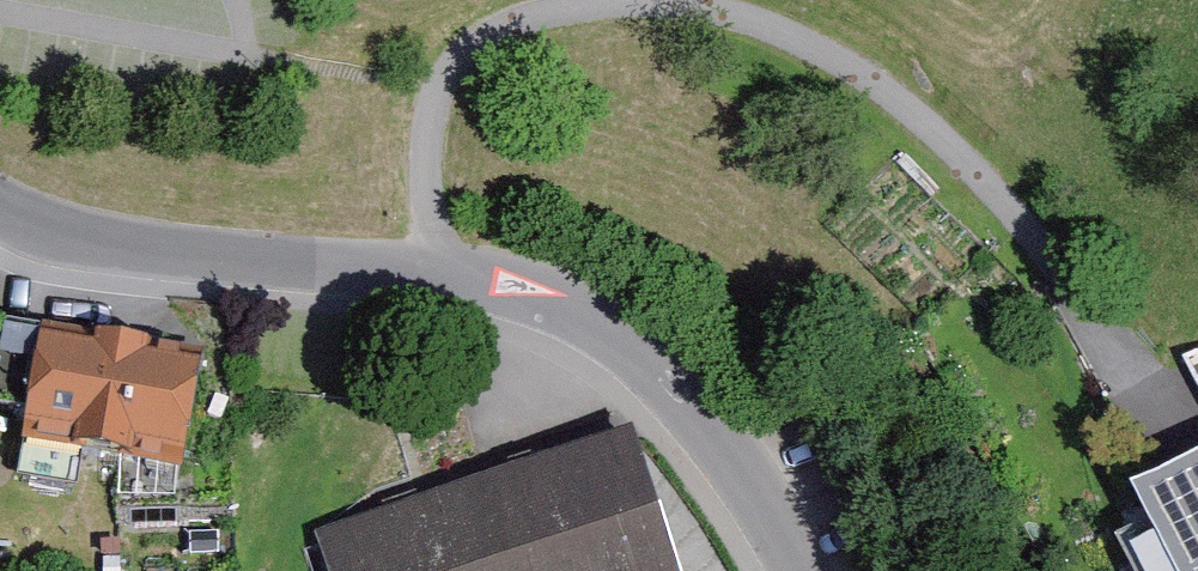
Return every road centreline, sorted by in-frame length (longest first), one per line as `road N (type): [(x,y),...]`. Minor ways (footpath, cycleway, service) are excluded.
road 1 (residential): [(675,0),(780,22),(930,108),(1040,223),(1134,347),(1168,379),(1197,393)]
road 2 (residential): [(444,265),(553,283),(635,326),(718,408),(815,570)]
road 3 (residential): [(0,198),(86,232),(158,246),(444,265)]
road 4 (residential): [(444,265),(438,146),(450,80),(492,38),(536,19),(636,0)]

